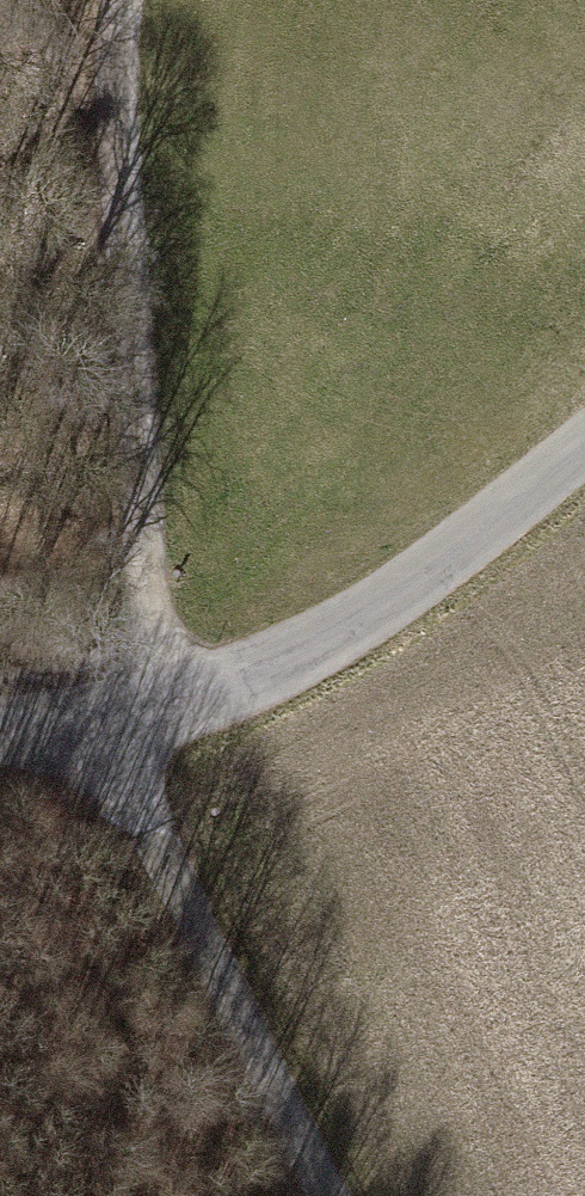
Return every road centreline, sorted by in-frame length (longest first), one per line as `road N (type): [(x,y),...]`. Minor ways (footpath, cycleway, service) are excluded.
road 1 (track): [(135,0),(123,61),(140,436),(156,595),(182,700)]
road 2 (unclassified): [(0,730),(115,721),(284,660),(426,576),(584,445)]
road 3 (track): [(334,1195),(182,904),(131,789),(115,721)]

